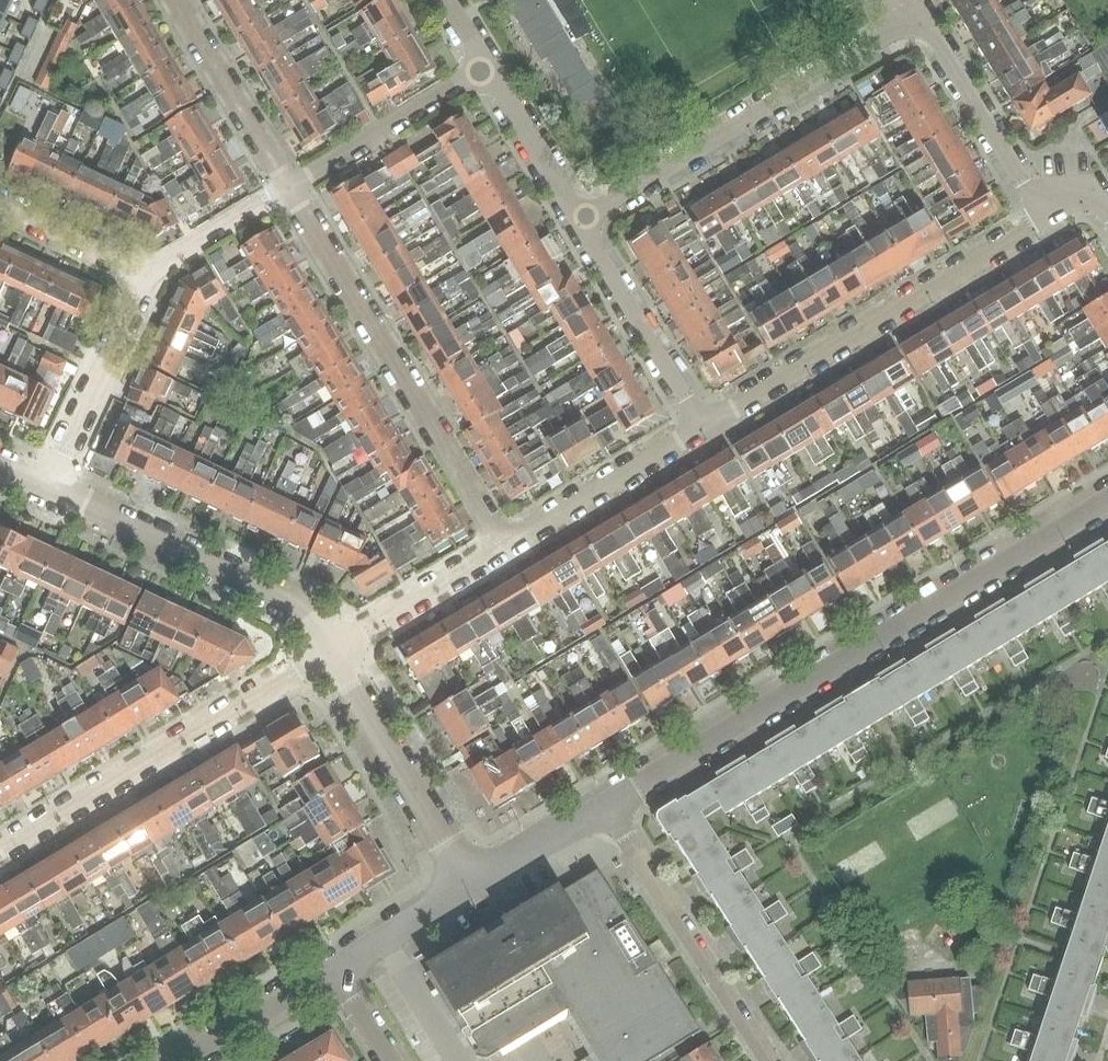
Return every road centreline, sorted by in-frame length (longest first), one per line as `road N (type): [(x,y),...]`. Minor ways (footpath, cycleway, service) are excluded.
road 1 (tertiary): [(601,806),(1107,499)]
road 2 (residential): [(506,545),(289,187)]
road 3 (residential): [(702,426),(1046,219)]
road 4 (residential): [(581,219),(920,15)]
road 5 (residential): [(0,851),(328,651)]
road 6 (residential): [(328,651),(302,609),(47,488)]
road 7 (unclassified): [(765,1060),(601,806)]
road 8 (residential): [(472,886),(328,651)]
road 9 (residential): [(1046,219),(920,15)]
road 10 (residential): [(702,426),(581,219)]
road 11 (residential): [(47,488),(147,272)]
road 12 (residential): [(289,187),(487,67)]
road 13 (residential): [(506,545),(702,426)]
road 14 (residential): [(289,187),(176,0)]
road 15 (residential): [(328,651),(506,545)]
road 16 (unclassified): [(581,219),(487,67)]
road 17 (tertiary): [(180,1060),(333,970)]
road 18 (residential): [(147,272),(289,187)]
road 19 (tertiary): [(333,970),(472,886)]
road 20 (residential): [(147,272),(0,203)]
road 21 (tertiary): [(472,886),(601,806)]

